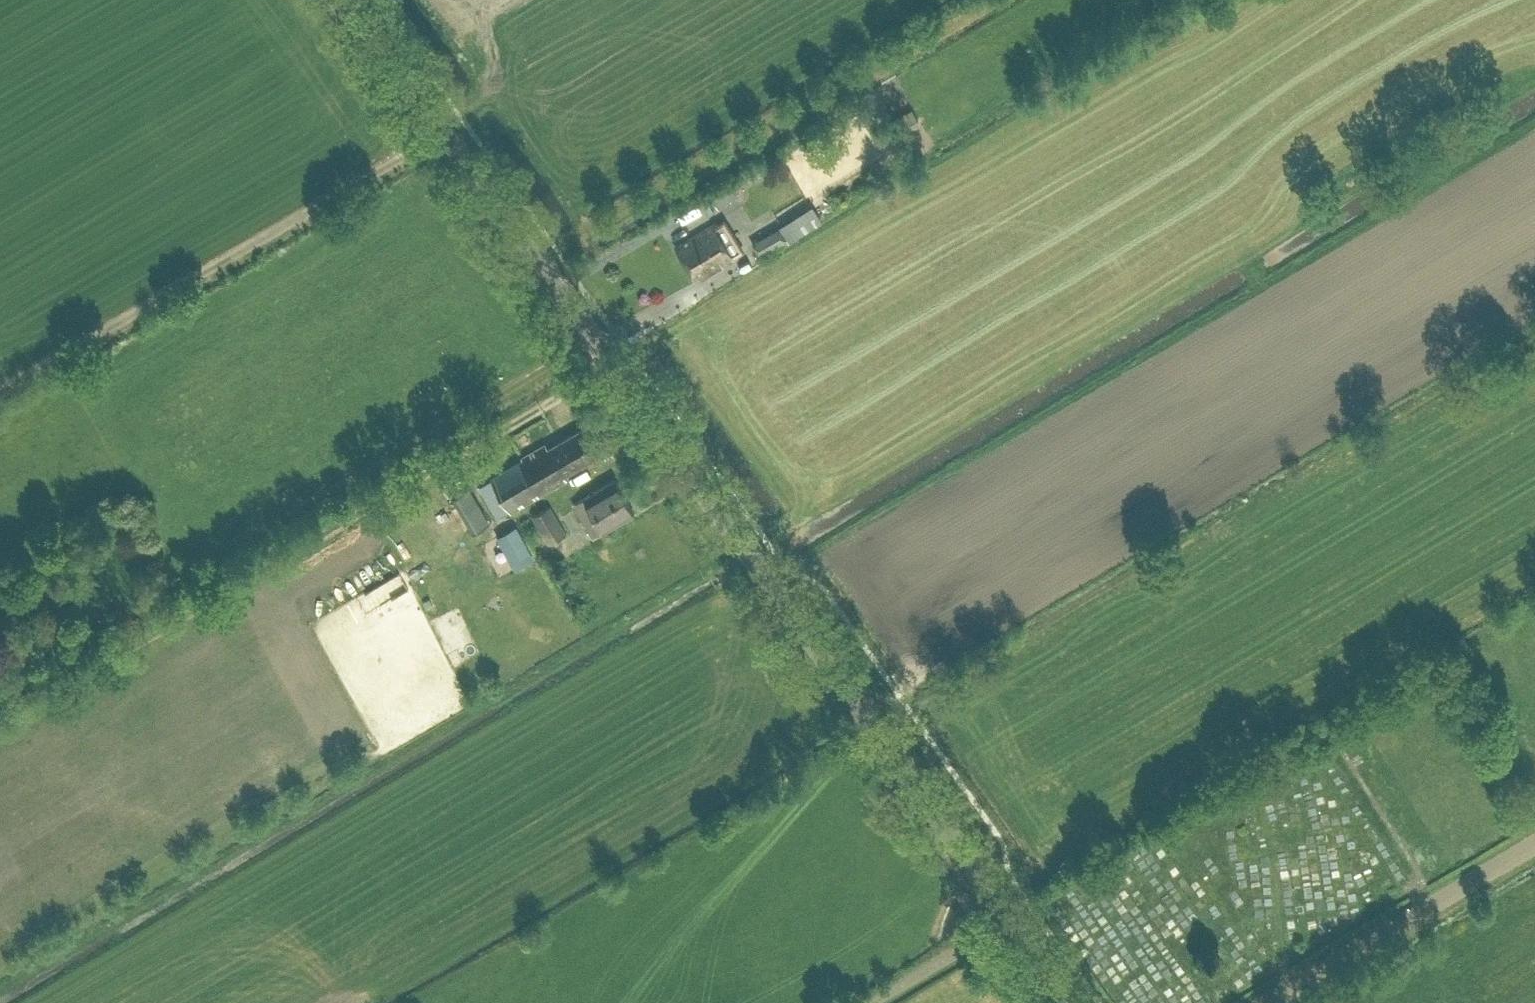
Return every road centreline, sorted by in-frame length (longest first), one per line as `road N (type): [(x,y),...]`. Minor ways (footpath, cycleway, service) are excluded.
road 1 (tertiary): [(1076,1002),(349,0)]
road 2 (track): [(0,724),(611,365)]
road 3 (track): [(0,682),(592,333)]
road 4 (residential): [(1264,1002),(1534,842)]

